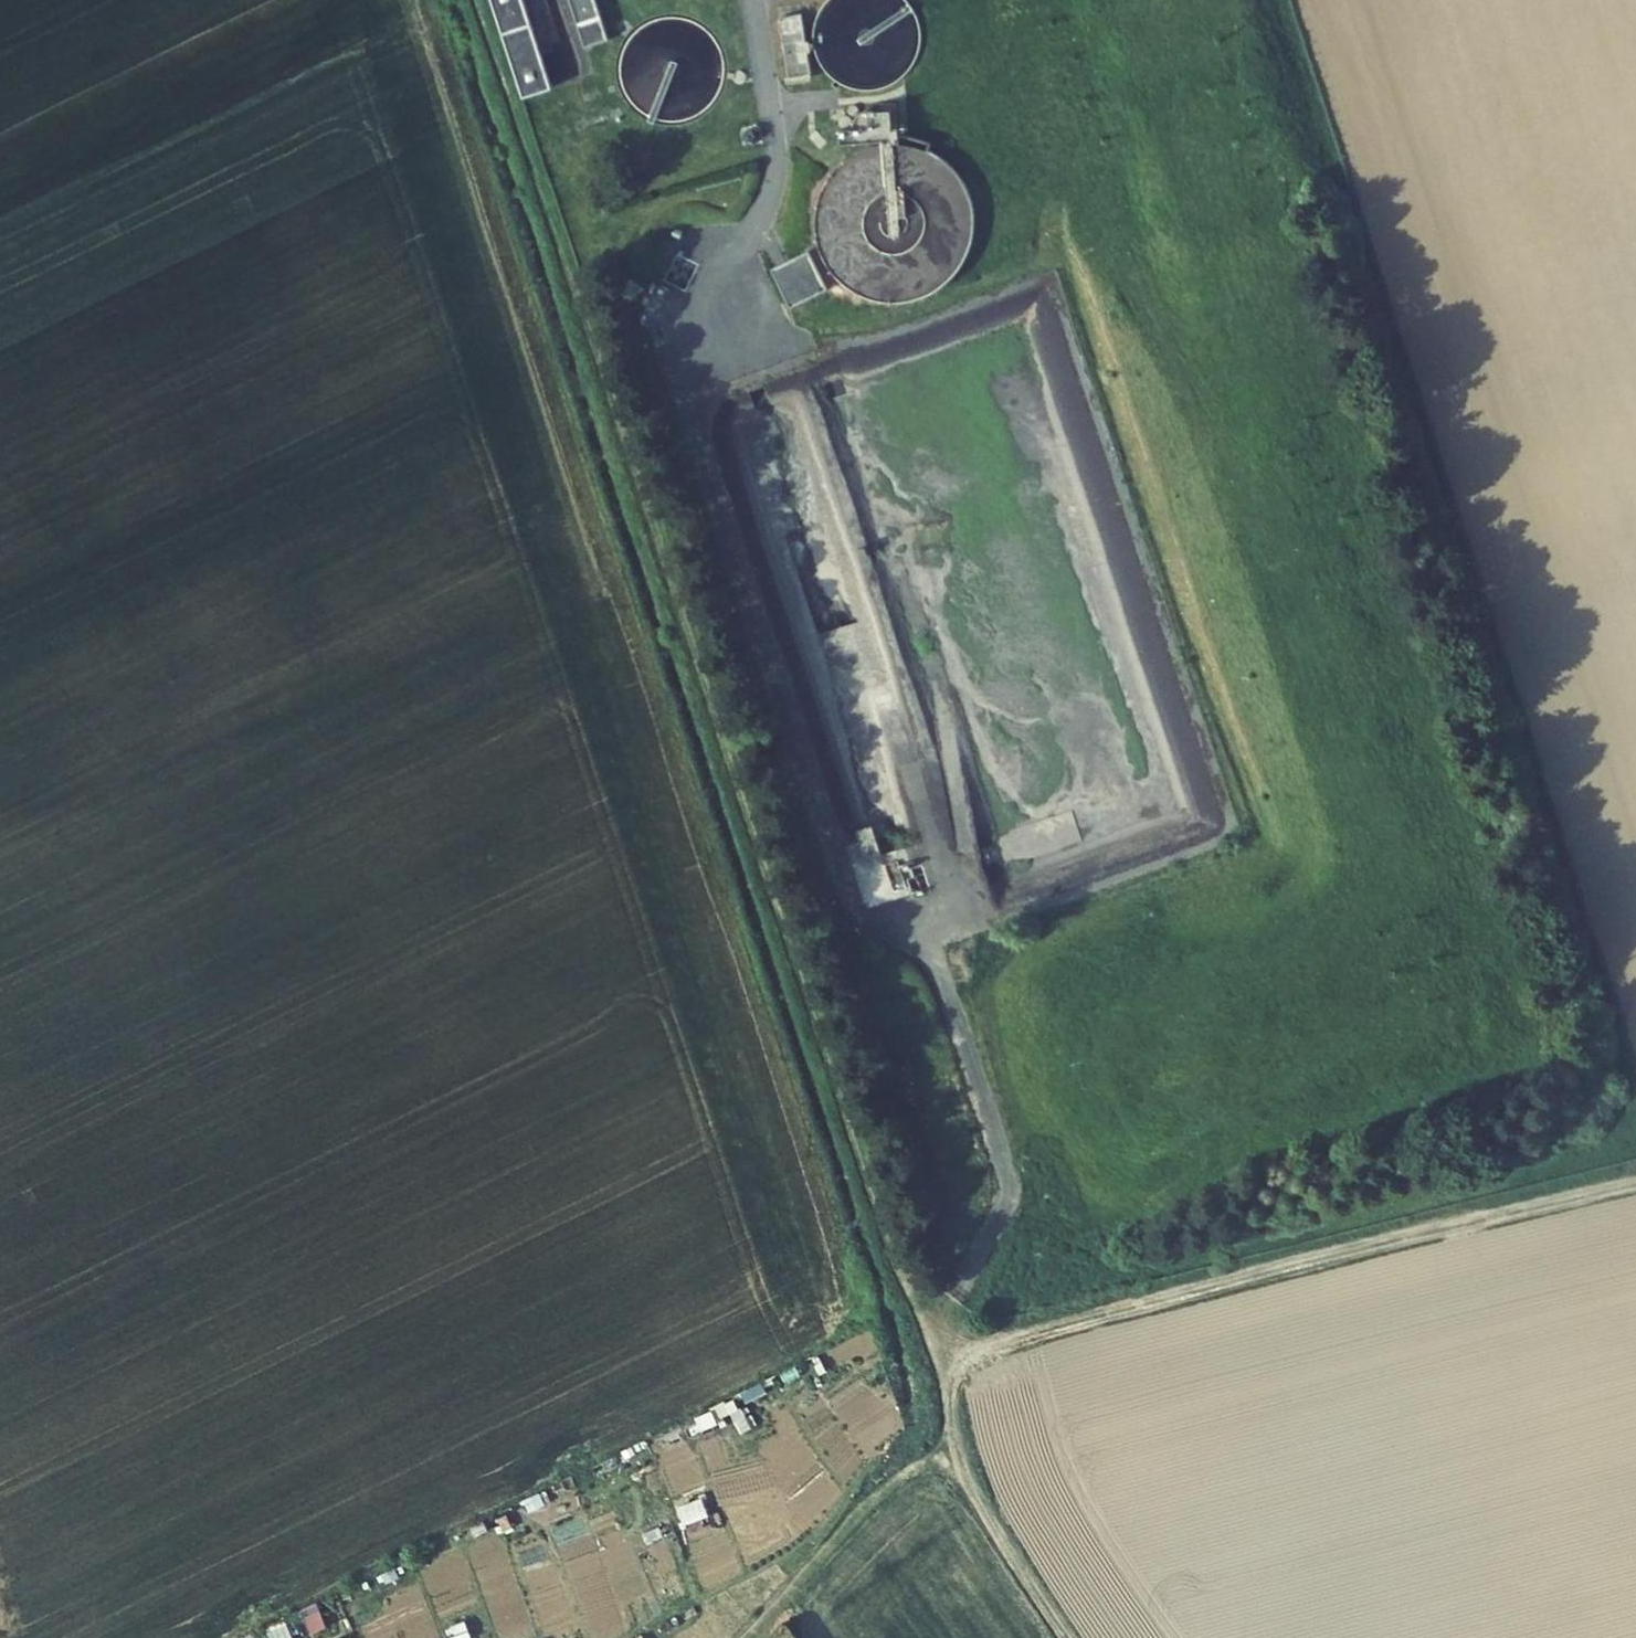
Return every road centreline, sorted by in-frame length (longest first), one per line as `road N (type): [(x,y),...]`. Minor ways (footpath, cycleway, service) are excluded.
road 1 (track): [(1635,1184),(930,1362)]

